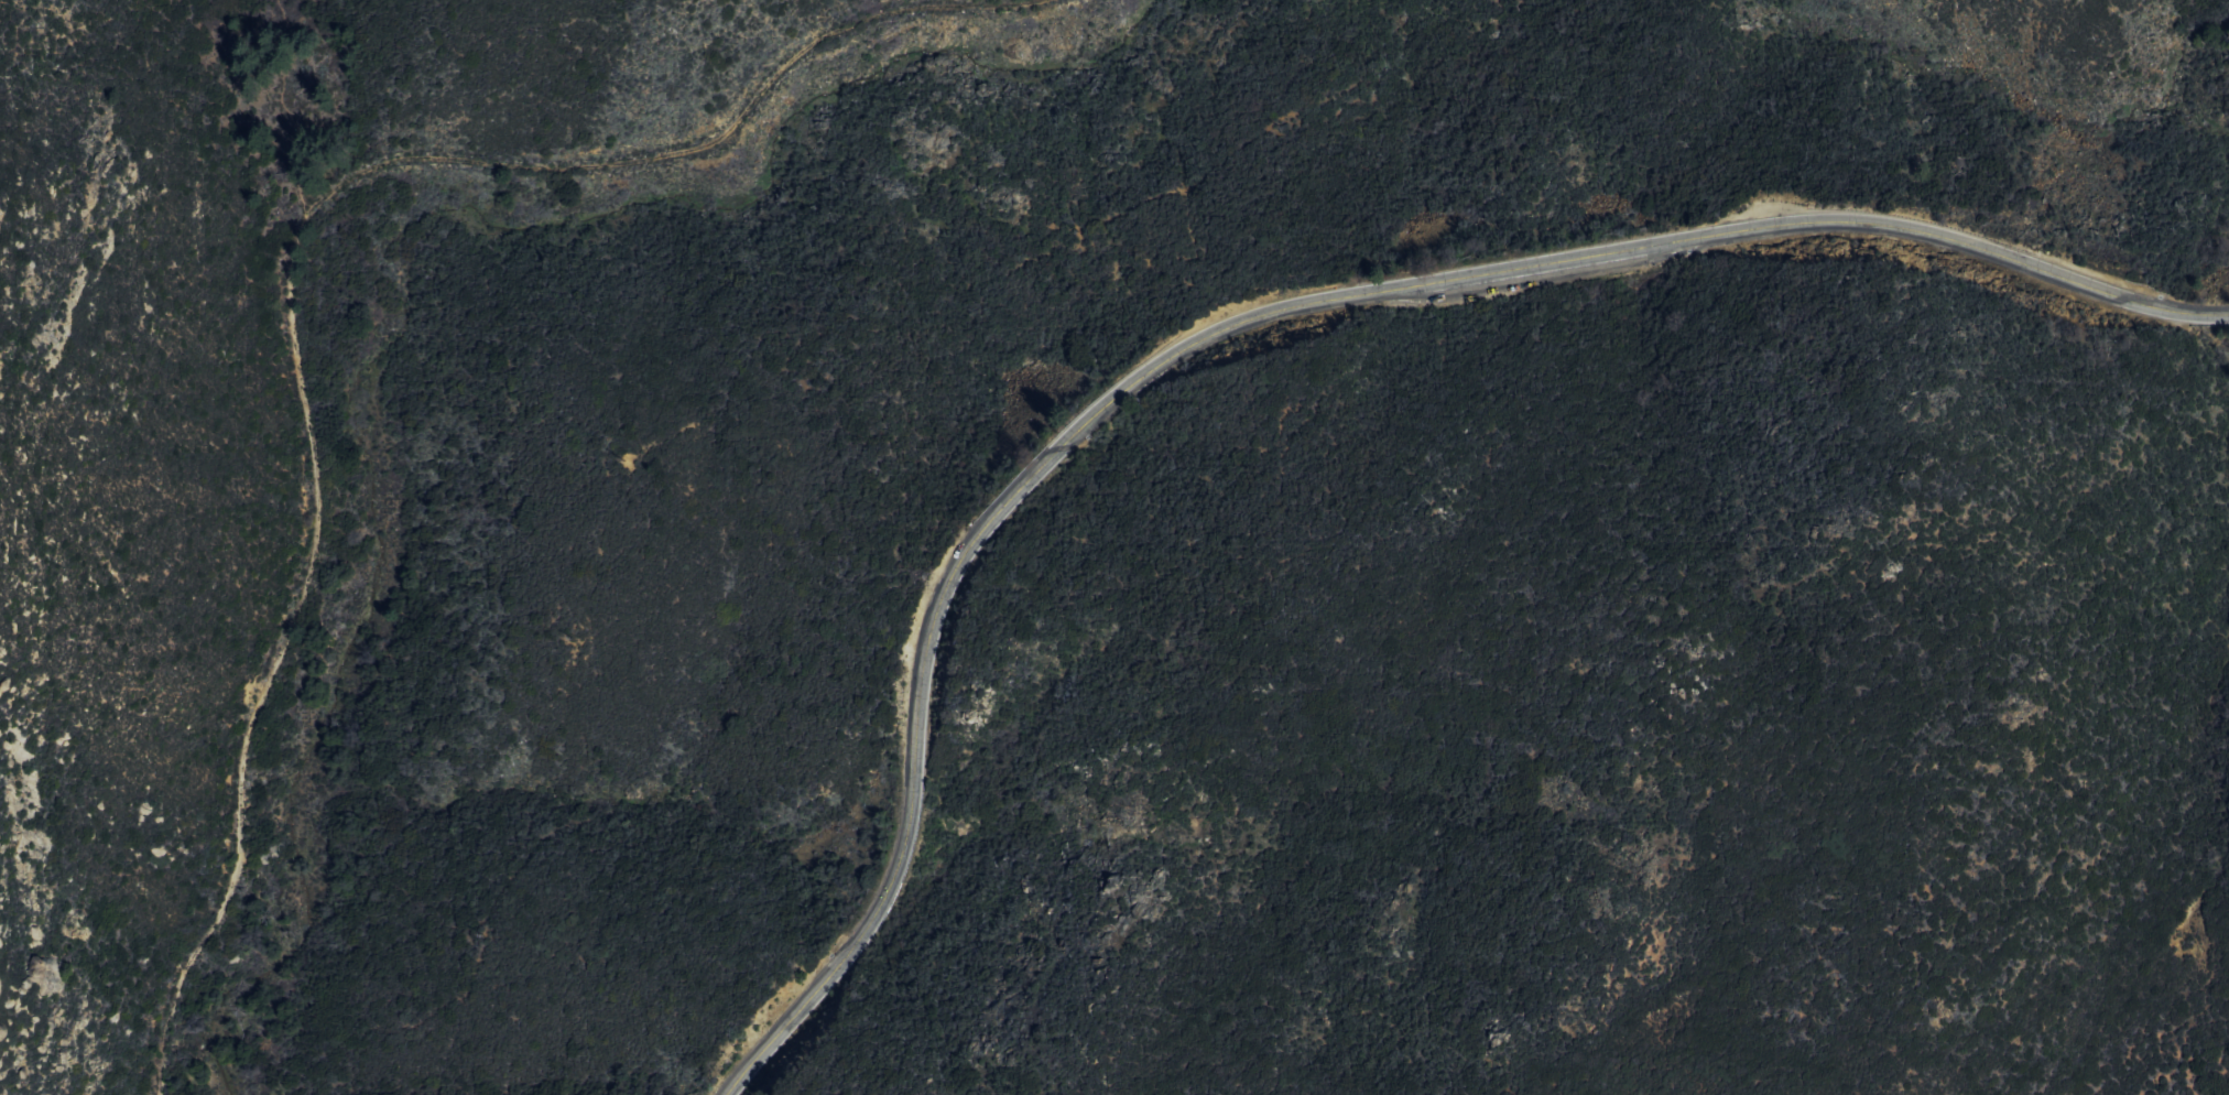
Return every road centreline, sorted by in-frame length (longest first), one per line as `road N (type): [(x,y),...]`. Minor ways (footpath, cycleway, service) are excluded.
road 1 (primary): [(735,1094),(895,897),(920,803),(933,630),(955,581),(1003,517),(1118,406),(1204,347),(1335,302),(1818,224),(1888,226),(2125,299),(2228,311)]

